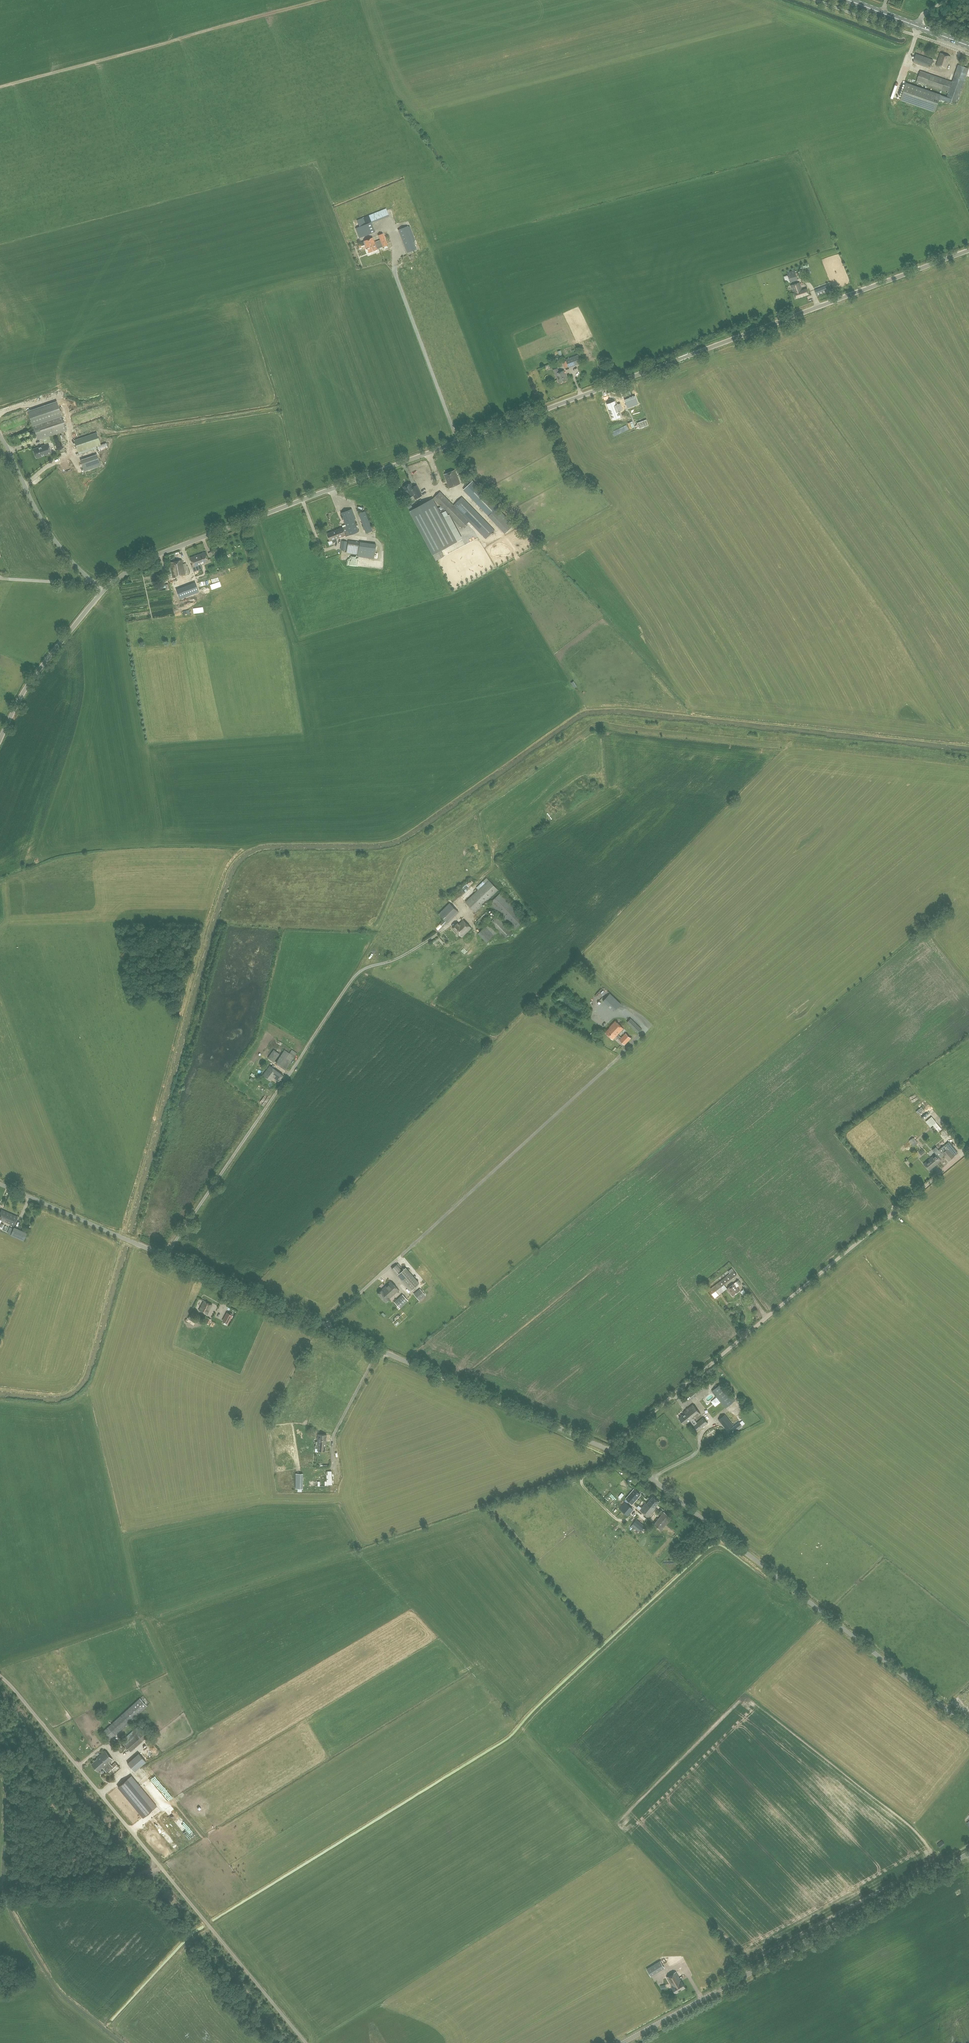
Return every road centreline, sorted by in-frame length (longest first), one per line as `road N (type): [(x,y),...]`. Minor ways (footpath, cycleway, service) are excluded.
road 1 (unclassified): [(968,1725),(608,1448),(0,1185)]
road 2 (unclassified): [(103,588),(179,545),(968,249)]
road 3 (unclassified): [(307,2042),(0,1675)]
road 4 (tertiary): [(623,2042),(968,1854)]
road 5 (unclassified): [(103,588),(53,535),(0,433)]
road 6 (unclassified): [(0,740),(49,653),(103,588)]
road 7 (primary): [(968,46),(849,0)]

